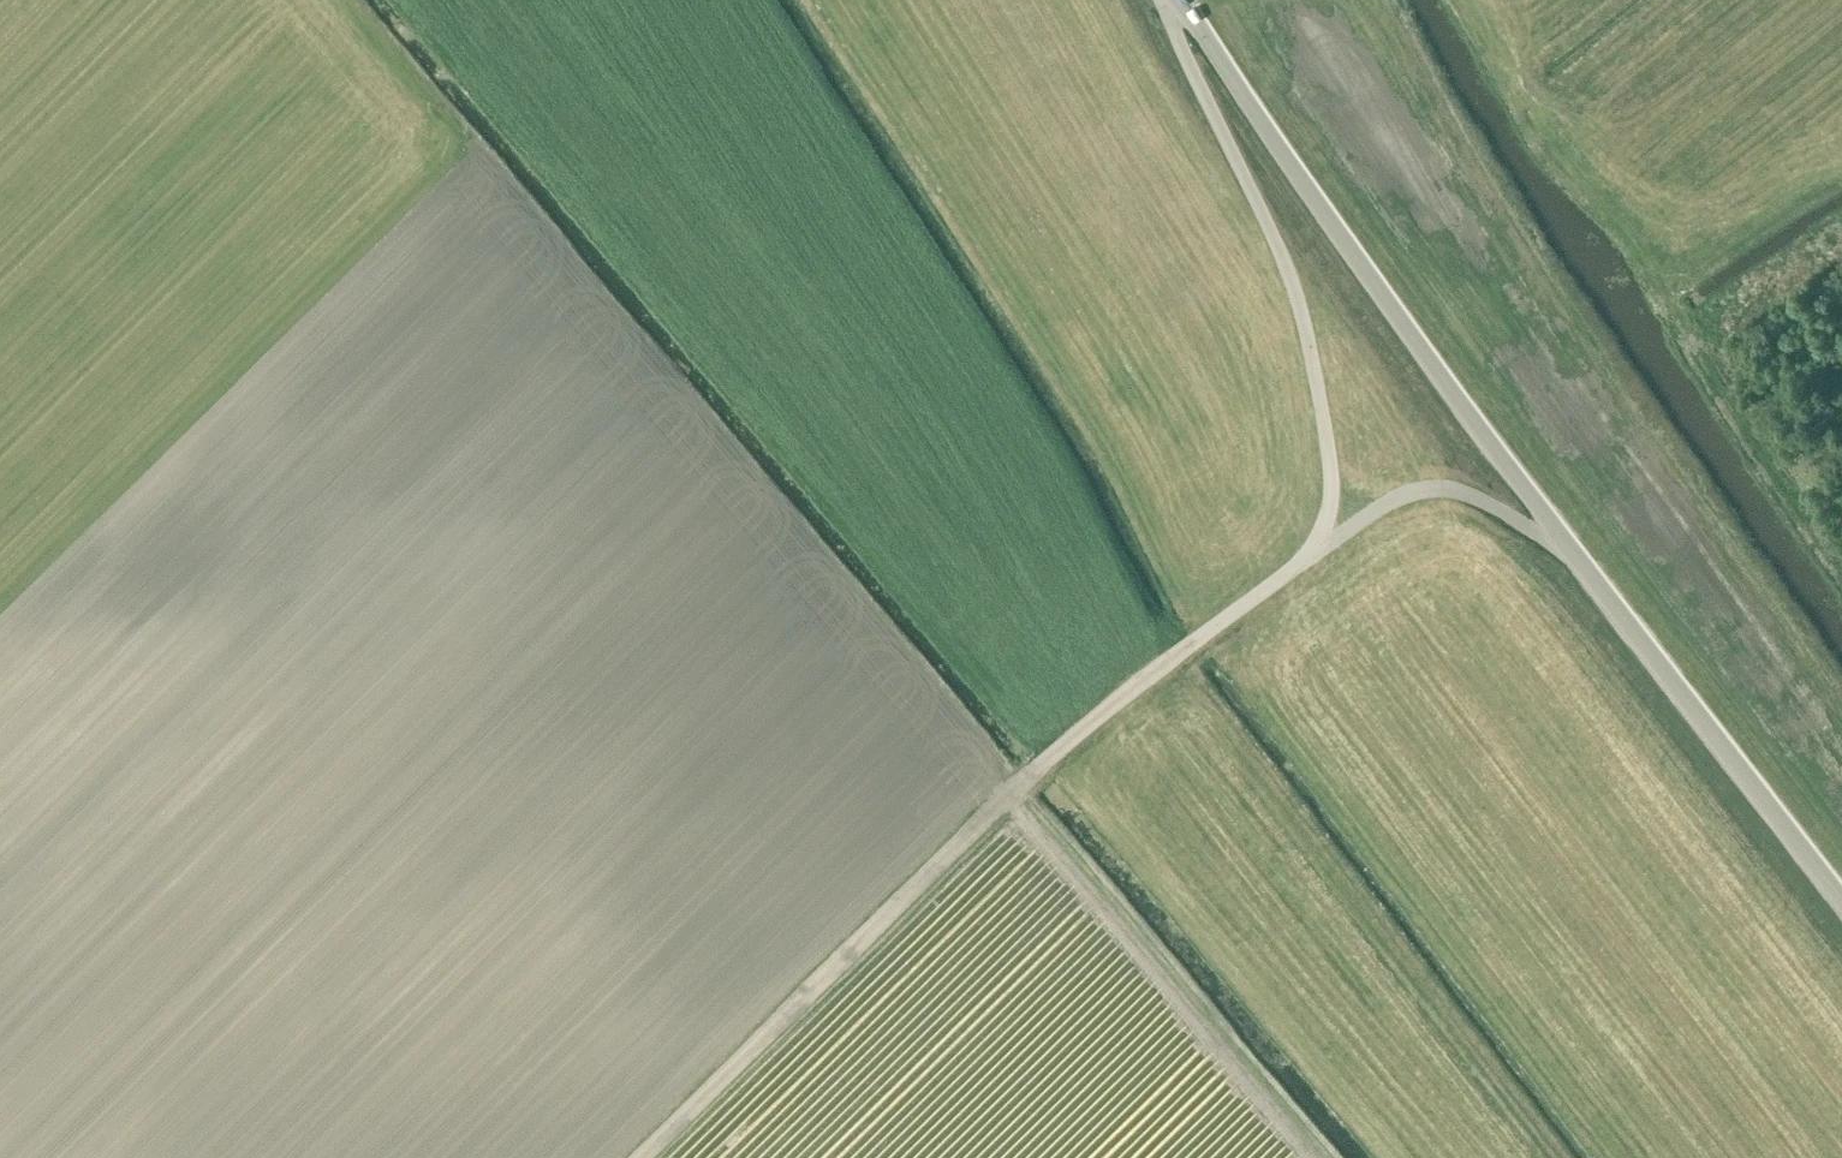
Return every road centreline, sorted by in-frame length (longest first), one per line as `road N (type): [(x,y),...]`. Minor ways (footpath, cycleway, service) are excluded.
road 1 (track): [(640,1157),(1038,770),(1199,636)]
road 2 (unclassified): [(1567,548),(1176,0)]
road 3 (unclassified): [(1299,562),(1329,510),(1331,472),(1311,361),(1235,148),(1169,0)]
road 4 (unclassified): [(1841,913),(1567,548)]
road 5 (unclassified): [(1299,562),(1401,495),(1431,487),(1460,490),(1567,548)]
road 6 (unclassified): [(1199,636),(1299,562)]

